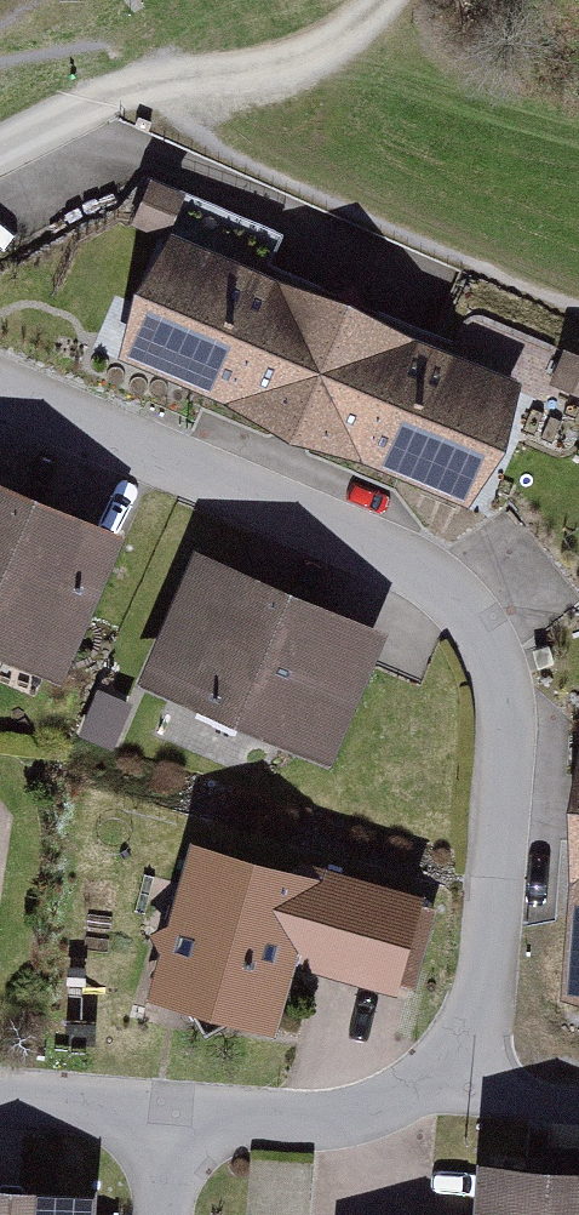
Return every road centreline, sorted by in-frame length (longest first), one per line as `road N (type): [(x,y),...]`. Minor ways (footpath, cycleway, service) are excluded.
road 1 (residential): [(188,1115),(364,1124),(454,1086),(490,1006),(515,853),(506,674),(452,601),(0,398)]
road 2 (track): [(131,104),(250,94),(342,60),(399,0)]
road 3 (residential): [(0,1099),(188,1115)]

